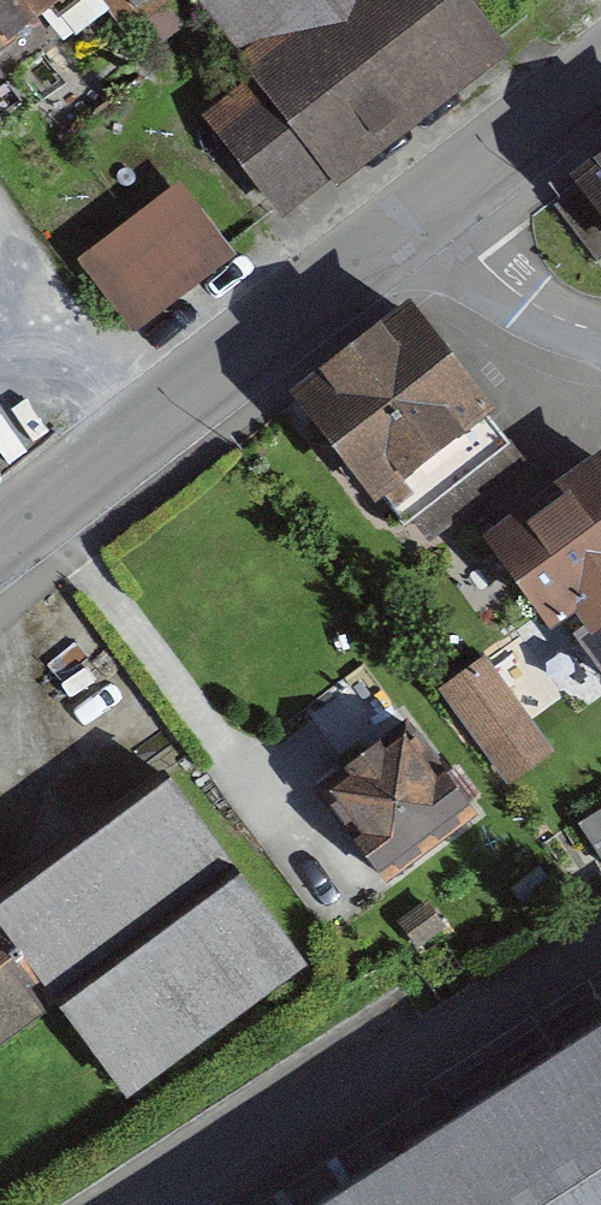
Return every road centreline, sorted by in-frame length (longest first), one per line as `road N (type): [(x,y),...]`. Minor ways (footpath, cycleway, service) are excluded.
road 1 (residential): [(0,544),(441,207)]
road 2 (residential): [(600,333),(559,322),(520,300),(441,207)]
road 3 (residential): [(441,207),(600,85)]

